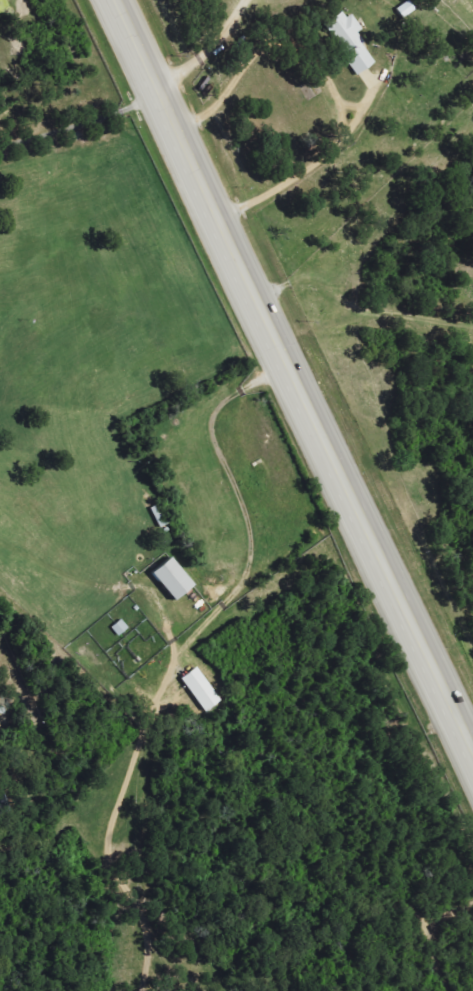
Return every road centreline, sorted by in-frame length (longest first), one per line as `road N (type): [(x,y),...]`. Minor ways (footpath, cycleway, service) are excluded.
road 1 (primary): [(472,748),(115,0)]

